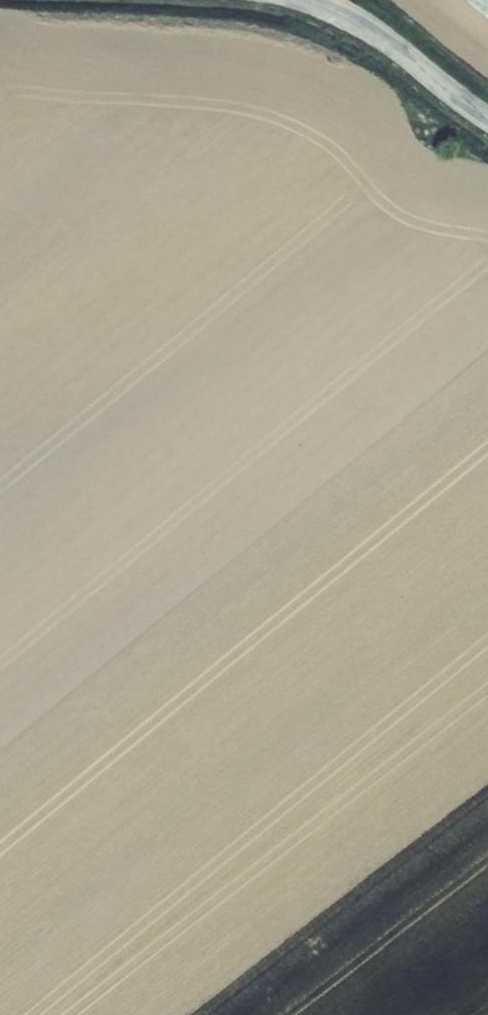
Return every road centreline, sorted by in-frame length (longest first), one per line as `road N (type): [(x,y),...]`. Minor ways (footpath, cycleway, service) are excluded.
road 1 (tertiary): [(318,0),(369,25),(487,121)]

